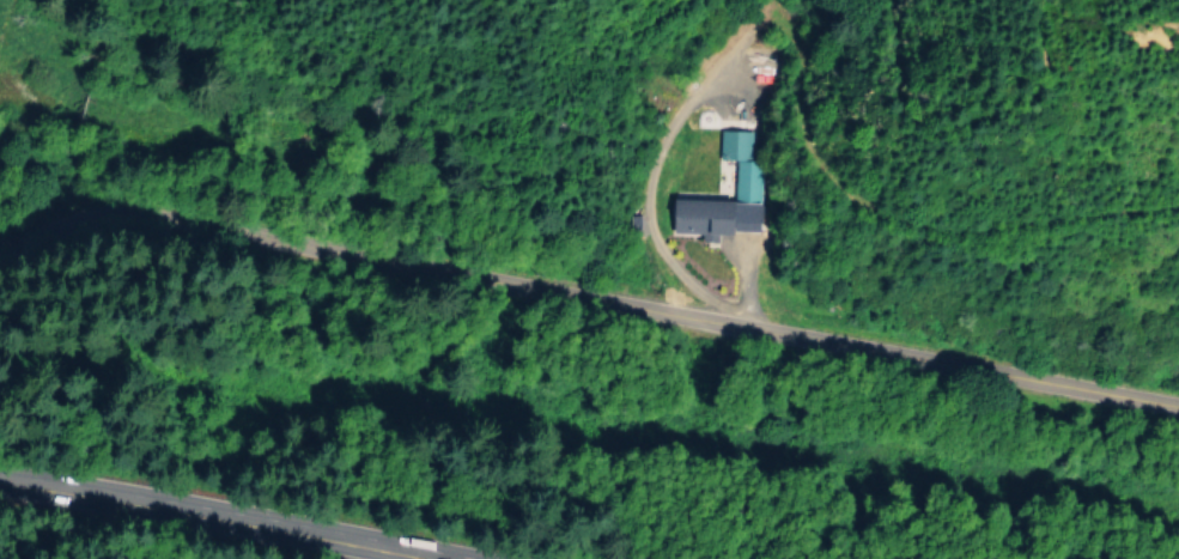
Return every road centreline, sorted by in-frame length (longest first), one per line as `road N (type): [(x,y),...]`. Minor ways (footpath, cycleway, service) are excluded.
road 1 (residential): [(0,242),(60,256),(369,262),(882,329),(1178,387)]
road 2 (trunk): [(490,558),(69,468),(0,464)]

